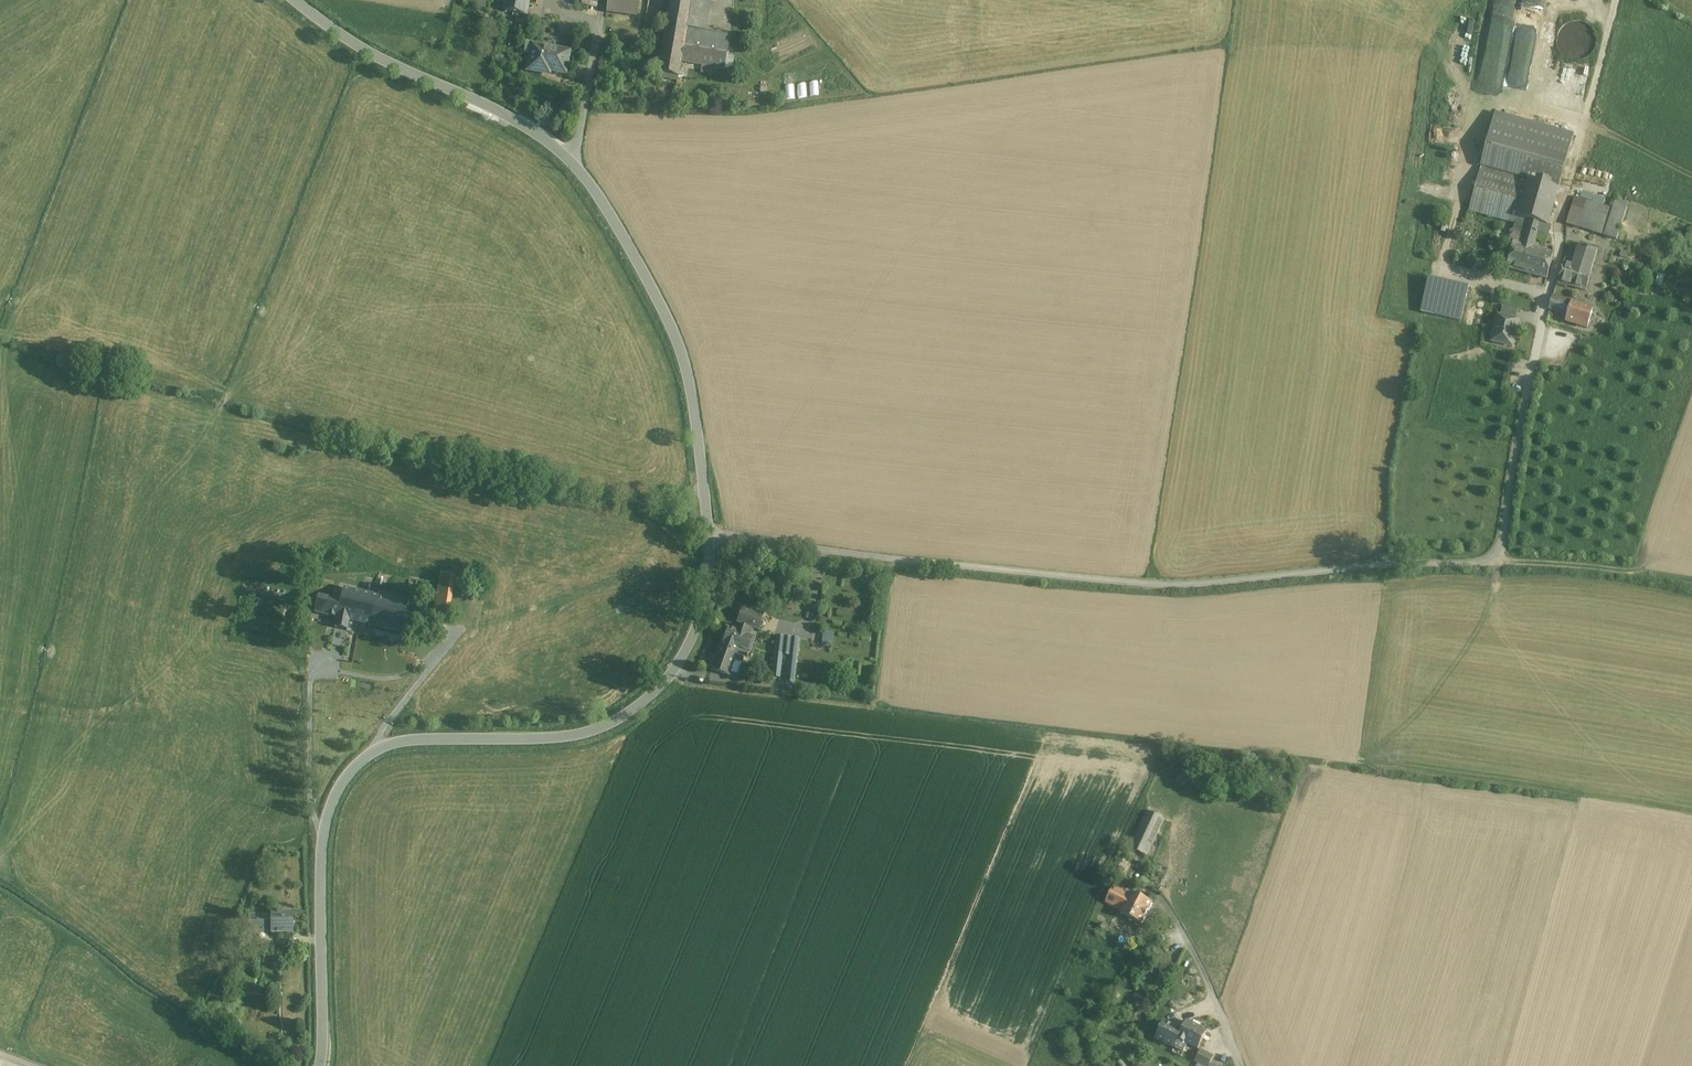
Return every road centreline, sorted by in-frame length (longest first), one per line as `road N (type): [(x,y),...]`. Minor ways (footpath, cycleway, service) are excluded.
road 1 (unclassified): [(708,533),(1188,585),(1412,562),(1497,564),(1543,326)]
road 2 (tertiary): [(708,533),(700,622),(672,674),(625,716),(562,738),(391,742),(351,772),(328,810),(324,850),(323,1065)]
road 3 (tertiary): [(296,0),(373,53),(535,131),(588,181),(686,367),(708,533)]
road 4 (track): [(372,751),(386,721),(457,634),(616,576),(644,556),(678,494),(705,489)]
road 5 (track): [(1242,1065),(1196,952),(1163,899)]

